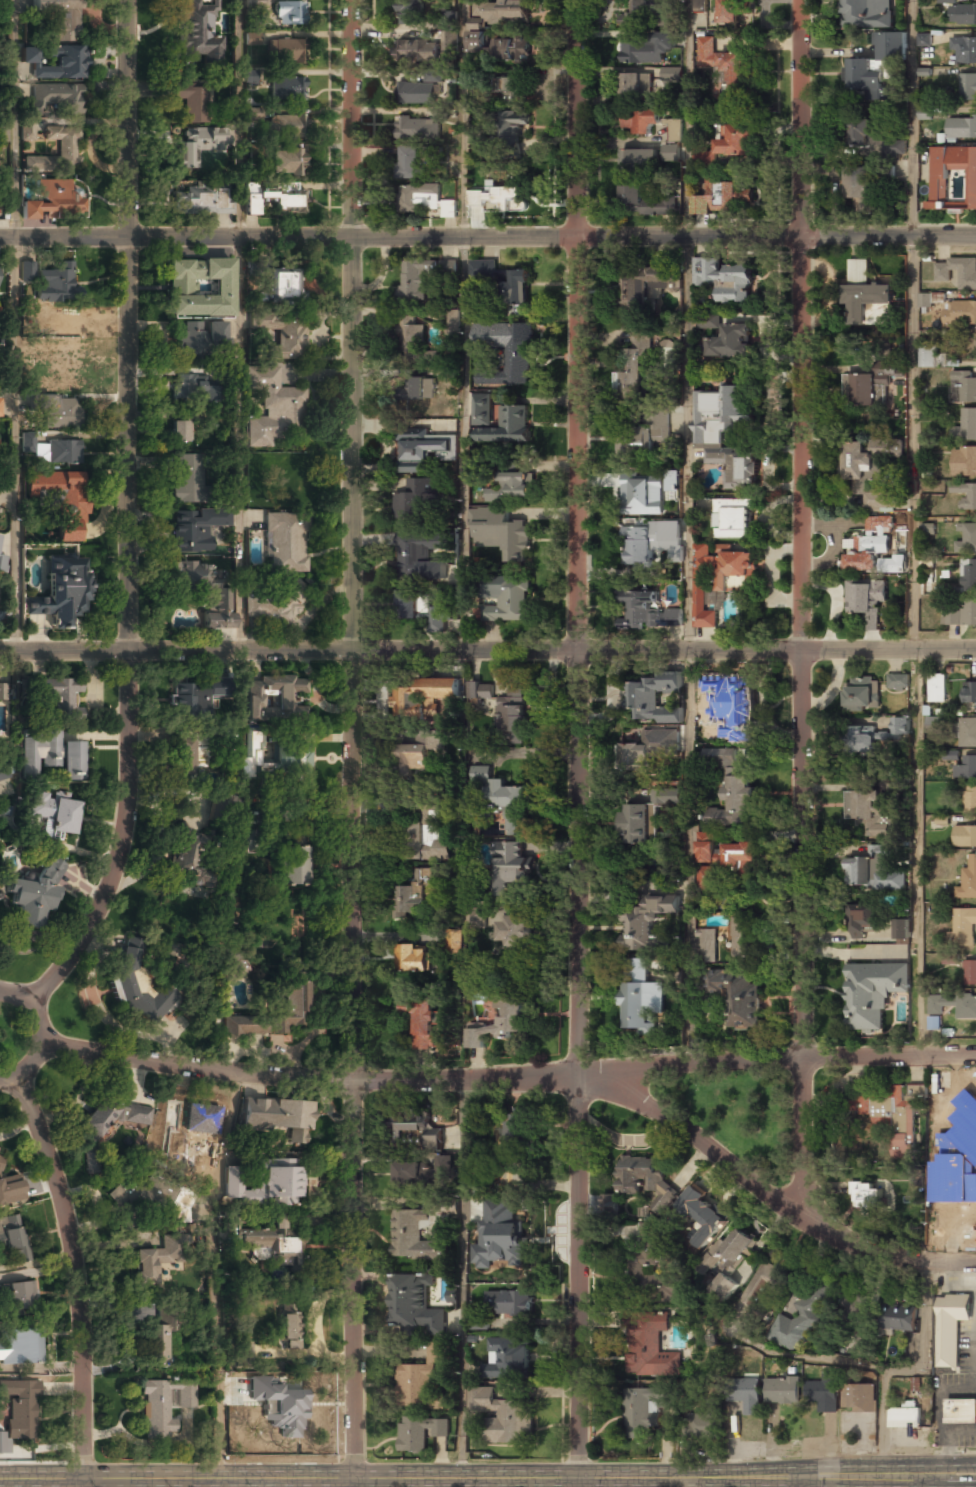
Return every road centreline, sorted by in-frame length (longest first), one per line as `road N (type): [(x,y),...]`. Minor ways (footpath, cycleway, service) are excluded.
road 1 (residential): [(576,455),(580,1486)]
road 2 (residential): [(353,456),(356,1486)]
road 3 (secondary): [(975,1472),(0,1479)]
road 4 (residential): [(975,650),(0,652)]
road 5 (residential): [(975,236),(0,238)]
road 6 (residential): [(975,1055),(802,1056),(354,1080),(161,1064),(43,1042)]
road 7 (residential): [(803,457),(808,1222)]
road 8 (residential): [(129,461),(123,837),(96,918),(31,1006)]
road 9 (residential): [(128,0),(129,461)]
road 10 (residential): [(804,0),(803,457)]
road 11 (residential): [(352,0),(353,456)]
road 12 (residential): [(577,0),(576,455)]
road 13 (residential): [(975,1262),(880,1256),(808,1222),(606,1072)]
road 14 (residential): [(19,1077),(67,1217),(82,1349),(85,1486)]
road 15 (residential): [(241,652),(242,237)]
road 16 (residential): [(0,1081),(36,1062),(43,1042),(31,1006),(0,992)]

